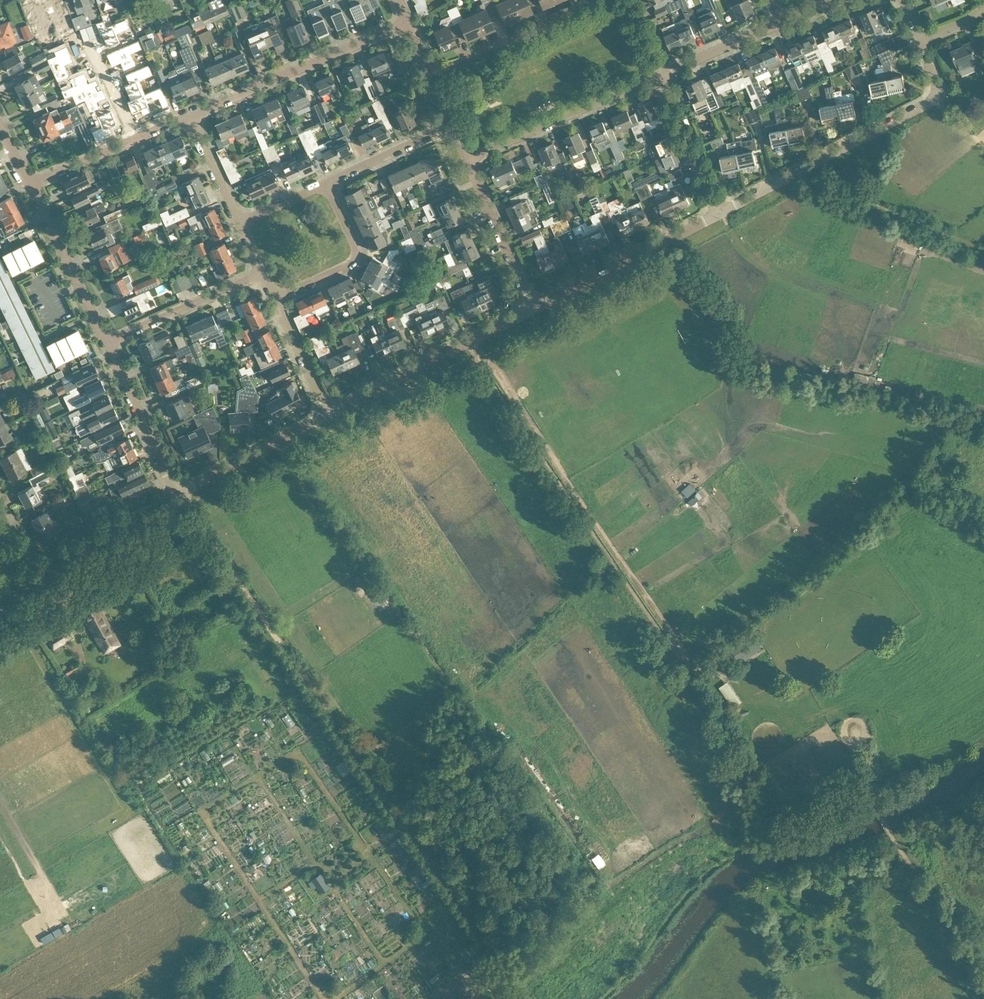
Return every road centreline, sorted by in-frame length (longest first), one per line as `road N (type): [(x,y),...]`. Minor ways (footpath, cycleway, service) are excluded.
road 1 (track): [(772,801),(691,665),(470,343)]
road 2 (track): [(181,504),(197,517),(489,955)]
road 3 (track): [(983,979),(855,772),(792,810),(772,801)]
road 4 (residential): [(719,213),(931,102),(937,86),(919,41)]
road 5 (residential): [(190,115),(408,21)]
road 6 (residential): [(328,414),(533,309)]
road 7 (residential): [(4,624),(168,526),(178,494)]
road 8 (residential): [(533,309),(719,213)]
road 9 (residential): [(467,158),(659,75)]
road 10 (residential): [(430,73),(598,0)]
road 11 (residential): [(106,343),(30,184)]
road 12 (residential): [(106,343),(263,273)]
road 13 (residential): [(178,494),(328,414)]
road 14 (residential): [(275,300),(356,255),(328,183)]
road 15 (residential): [(178,494),(106,343)]
road 16 (residential): [(533,309),(467,158)]
road 17 (residential): [(719,213),(659,75)]
road 18 (residential): [(328,183),(453,124)]
road 19 (residential): [(659,75),(780,22)]
road 20 (residential): [(328,414),(275,300)]

